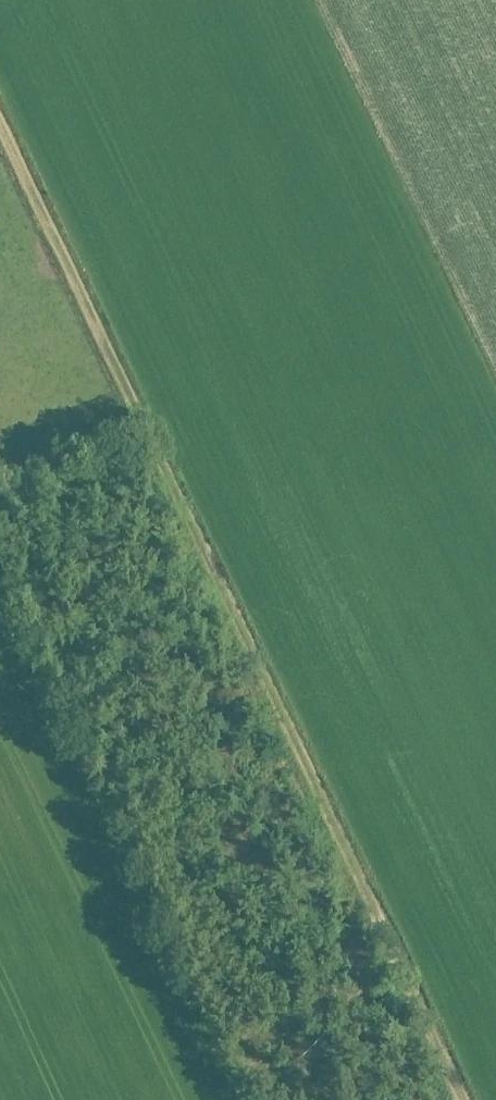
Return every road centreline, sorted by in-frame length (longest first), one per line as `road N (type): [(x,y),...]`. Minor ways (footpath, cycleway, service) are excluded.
road 1 (track): [(0,126),(462,1099)]

